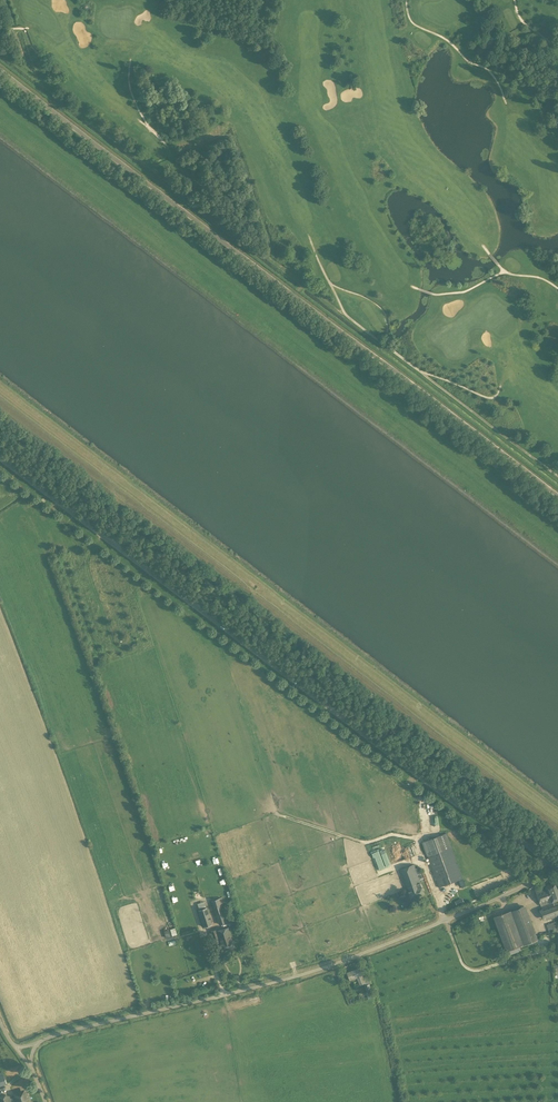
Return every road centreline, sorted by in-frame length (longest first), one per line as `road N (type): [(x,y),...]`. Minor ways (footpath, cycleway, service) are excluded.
road 1 (unclassified): [(557,498),(0,70)]
road 2 (unclassified): [(545,858),(447,798),(0,459)]
road 3 (unclassified): [(40,1042),(290,978),(390,943),(525,887),(545,858)]
road 4 (track): [(348,317),(0,50)]
road 5 (track): [(348,317),(557,476)]

